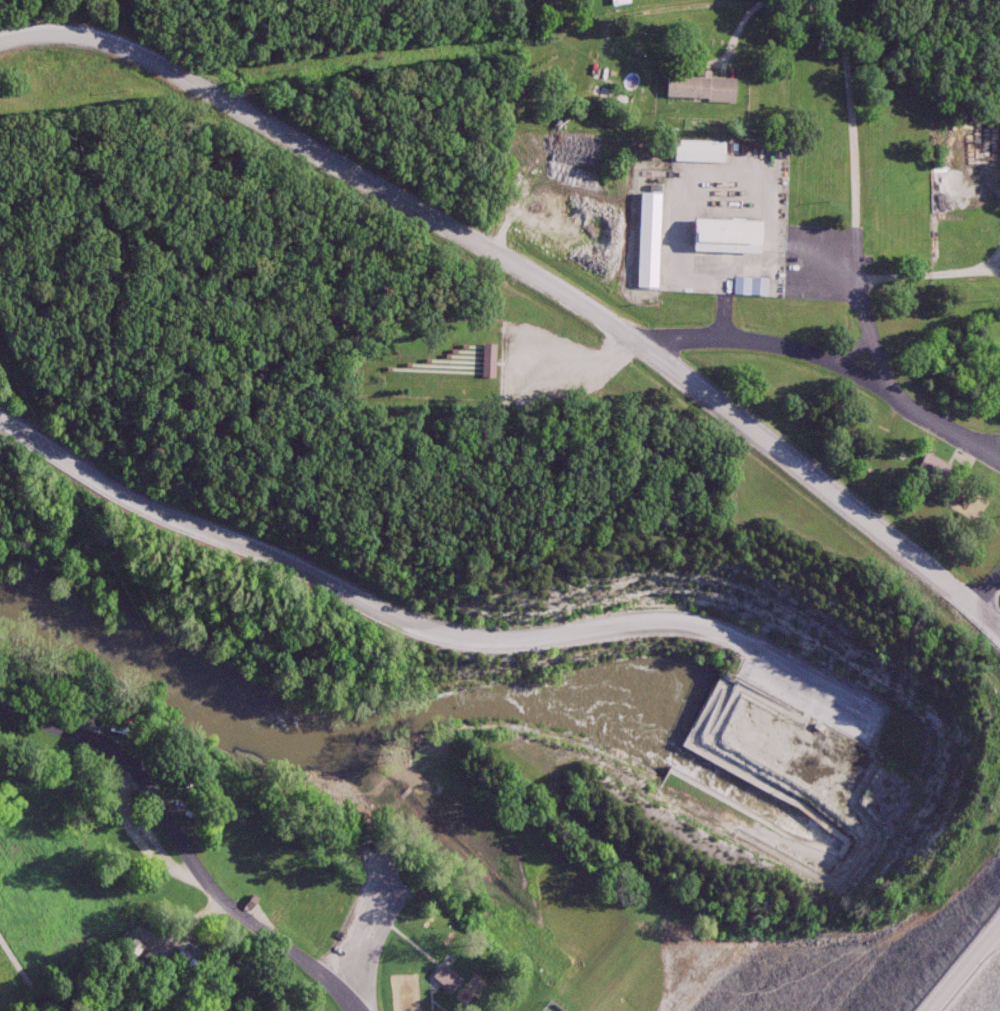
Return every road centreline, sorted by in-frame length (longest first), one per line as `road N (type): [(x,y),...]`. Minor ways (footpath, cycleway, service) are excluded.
road 1 (residential): [(220,98),(261,72),(531,46),(635,13),(754,4),(843,15),(855,39),(871,381)]
road 2 (residential): [(0,414),(117,486),(433,629),(513,640),(675,624),(730,632),(864,720)]
road 3 (residential): [(0,42),(78,32),(127,46),(570,294),(650,347)]
road 4 (residential): [(0,712),(95,738),(138,761),(178,803),(197,858),(227,906),(320,968),(362,1010)]
road 5 (residential): [(650,347),(999,621)]

